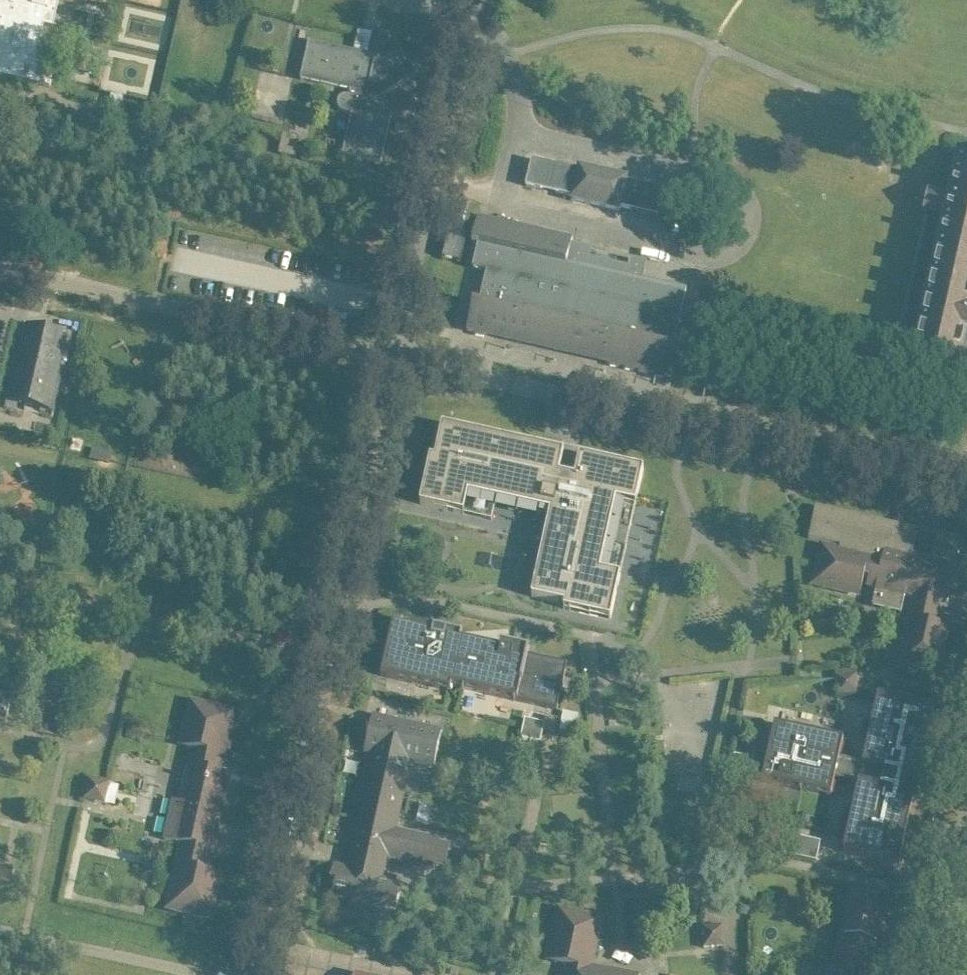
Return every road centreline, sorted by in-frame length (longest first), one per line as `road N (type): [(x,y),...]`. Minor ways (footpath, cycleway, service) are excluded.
road 1 (residential): [(257,974),(395,357)]
road 2 (residential): [(966,484),(395,357)]
road 3 (residential): [(0,267),(395,357)]
road 4 (residential): [(395,357),(466,0)]
road 5 (residential): [(0,931),(203,974)]
road 6 (residential): [(966,810),(931,974)]

